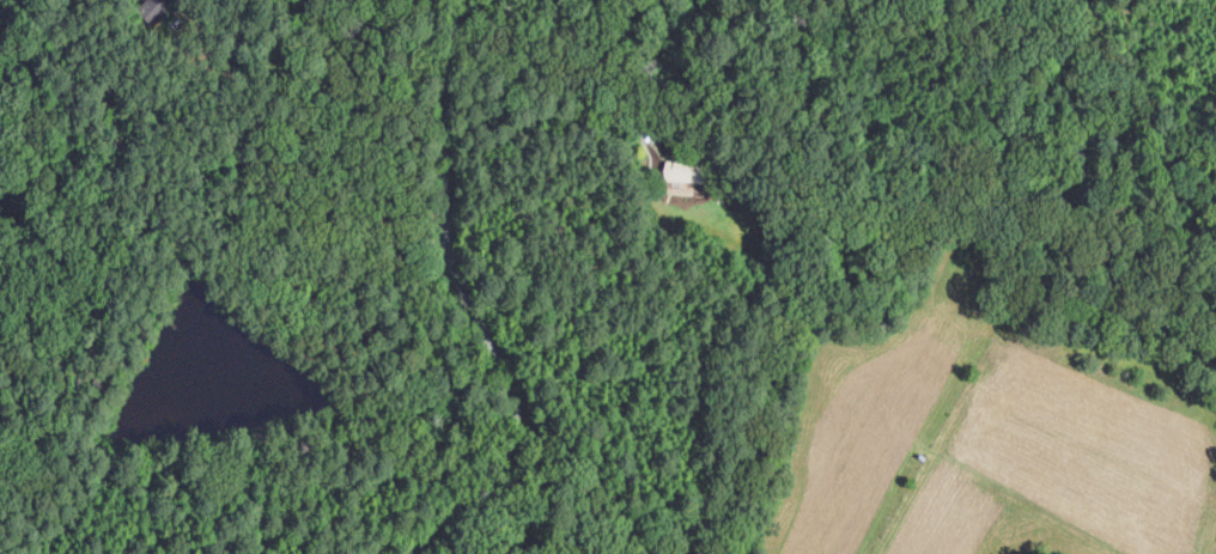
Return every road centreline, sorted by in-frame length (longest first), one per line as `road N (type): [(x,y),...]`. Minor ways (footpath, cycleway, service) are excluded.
road 1 (residential): [(454,0),(450,185),(484,322),(525,395),(533,442),(414,553)]

